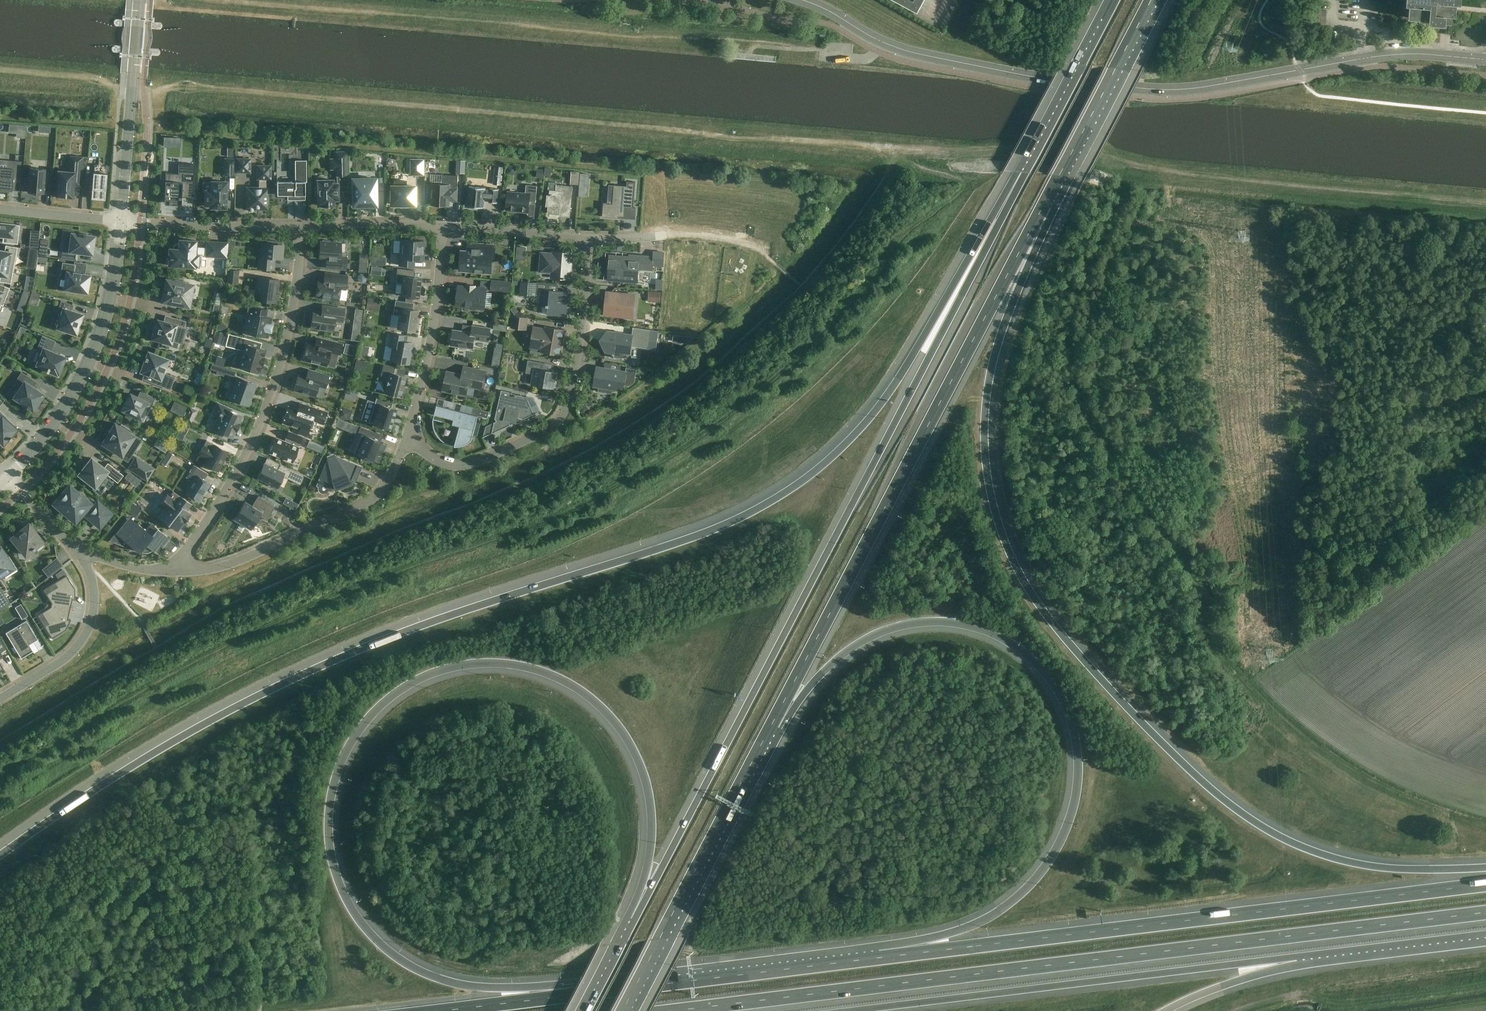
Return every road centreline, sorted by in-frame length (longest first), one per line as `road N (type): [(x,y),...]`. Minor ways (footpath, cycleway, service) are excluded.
road 1 (motorway): [(1020,174),(877,410),(805,480),(729,524),(330,663),(139,763),(0,856)]
road 2 (motorway): [(1485,869),(1342,860),(1253,821),(1136,718),(1029,593),(1000,531),(984,430),(990,370),(1044,205)]
road 3 (motorway): [(576,995),(443,981),(367,933),(340,887),(329,836),(335,781),(353,739),(394,696),(443,671),(514,665),(566,681),(615,722),(643,774),(651,831),(634,921)]
road 4 (motorway): [(1020,174),(634,921)]
road 5 (motorway): [(671,1010),(1485,913)]
road 6 (motorway): [(771,725),(848,651),(919,624),(999,637),(1039,669),(1066,709),(1076,791),(1061,841),(1033,883),(966,928),(873,958)]
road 7 (tertiary): [(805,0),(911,53),(1045,80),(1142,88),(1198,87),(1388,54),(1485,60)]
road 8 (motorway): [(1485,885),(873,958)]
road 9 (motorway): [(771,725),(1044,205)]
road 10 (motorway): [(854,1010),(1297,956)]
road 11 (residential): [(170,570),(228,486),(270,399),(288,336),(300,227)]
road 12 (residential): [(406,437),(436,462),(460,466),(536,436),(562,416),(583,319),(587,237)]
road 13 (motorway): [(621,1010),(771,725)]
road 14 (motorway): [(873,958),(576,995)]
road 15 (residential): [(170,570),(239,560),(371,500),(406,437)]
road 16 (unclassified): [(119,221),(96,347),(59,418),(8,476)]
road 17 (motorway): [(1044,205),(1150,0)]
road 18 (unclassified): [(139,0),(119,221)]
road 19 (residential): [(406,437),(434,319),(440,225)]
road 20 (motorway): [(1111,0),(1020,174)]
road 21 (residential): [(79,551),(93,587),(89,627),(68,654),(0,698)]
road 22 (motorway): [(1297,956),(1485,933)]
road 23 (residential): [(119,221),(300,227)]
road 24 (residential): [(440,225),(587,237)]
road 25 (residential): [(300,227),(440,225)]
road 26 (motorway): [(1170,1010),(1297,956)]
road 27 (motorway): [(576,995),(444,1010)]
road 28 (residential): [(0,210),(119,221)]

